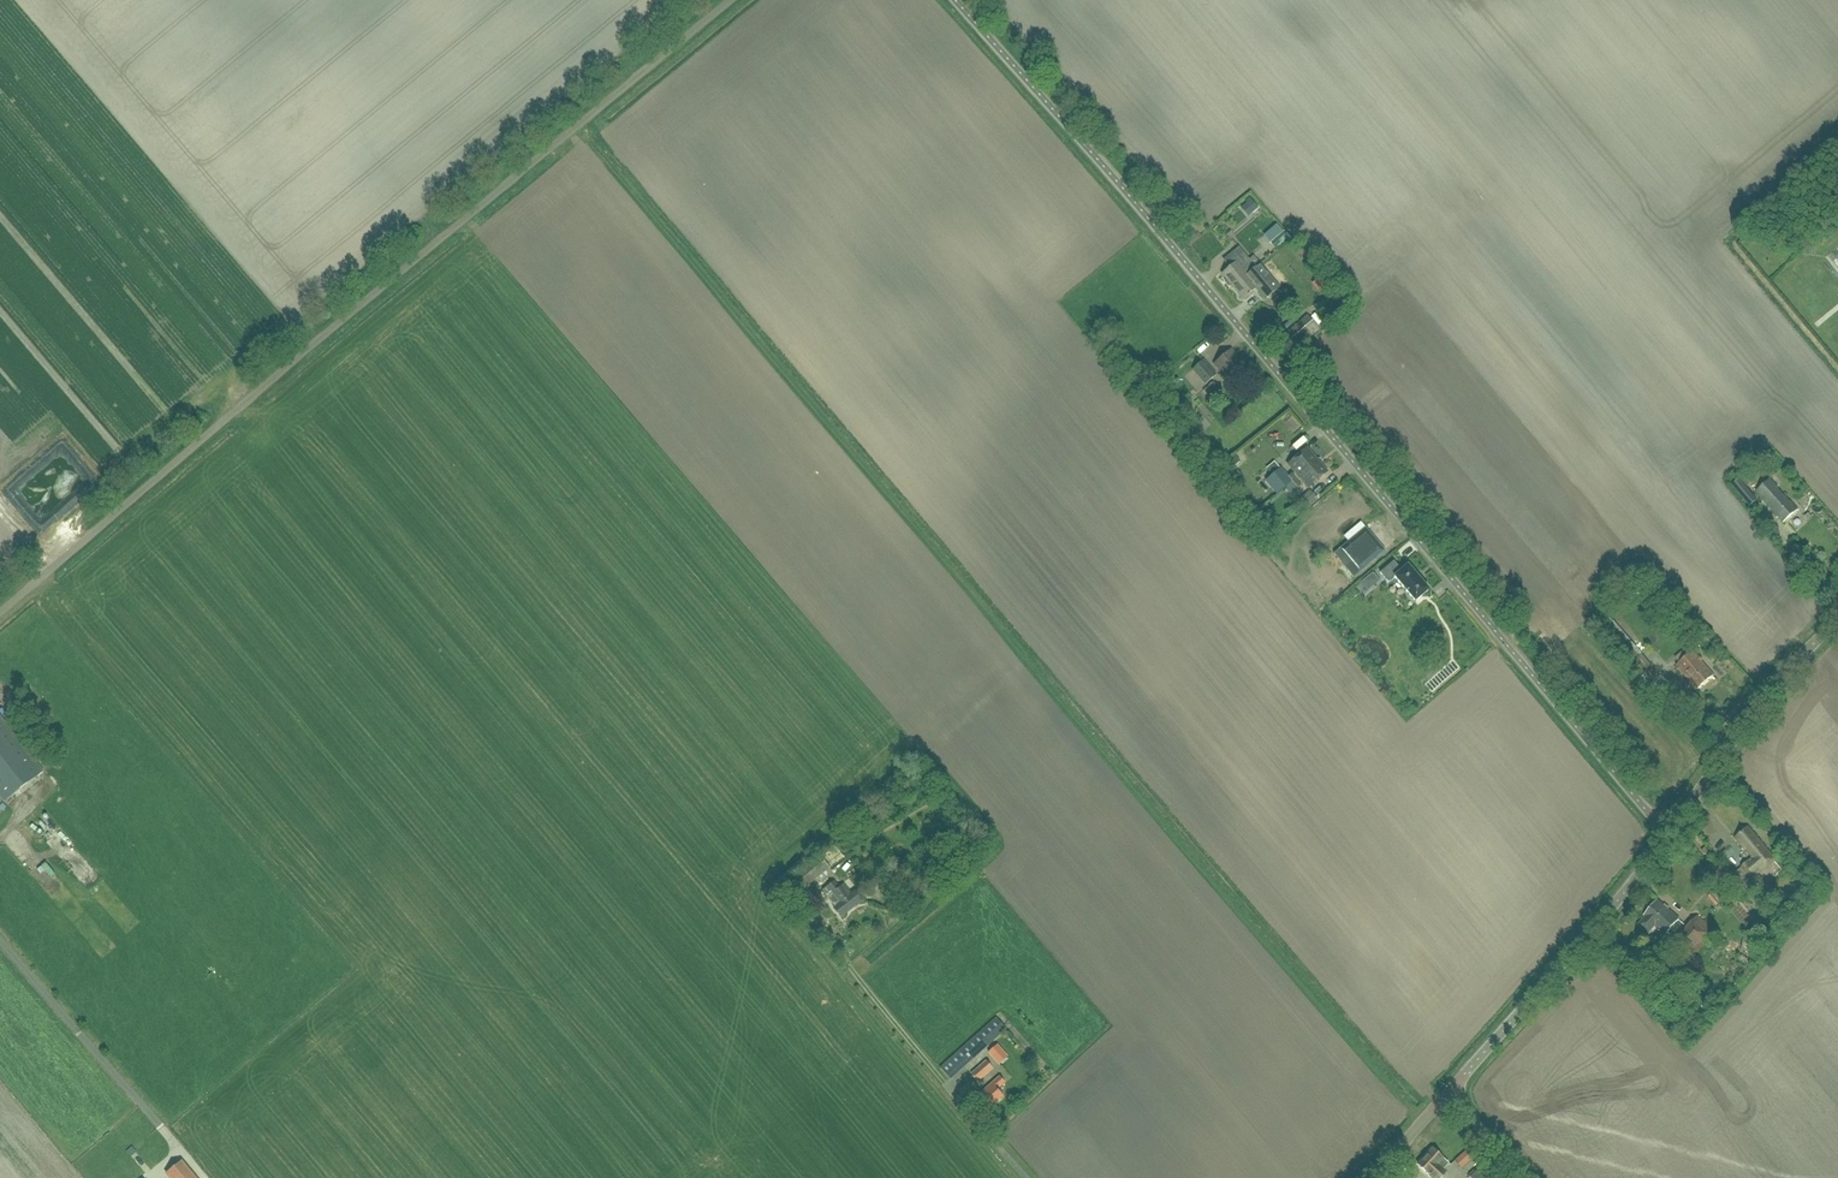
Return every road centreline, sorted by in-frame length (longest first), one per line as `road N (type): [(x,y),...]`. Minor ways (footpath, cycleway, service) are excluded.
road 1 (unclassified): [(1669,834),(1171,242),(951,0)]
road 2 (unclassified): [(0,616),(733,0)]
road 3 (unclassified): [(1449,1092),(1669,834)]
road 4 (unclassified): [(1669,834),(1757,705),(1837,619)]
road 5 (track): [(945,1085),(808,919)]

